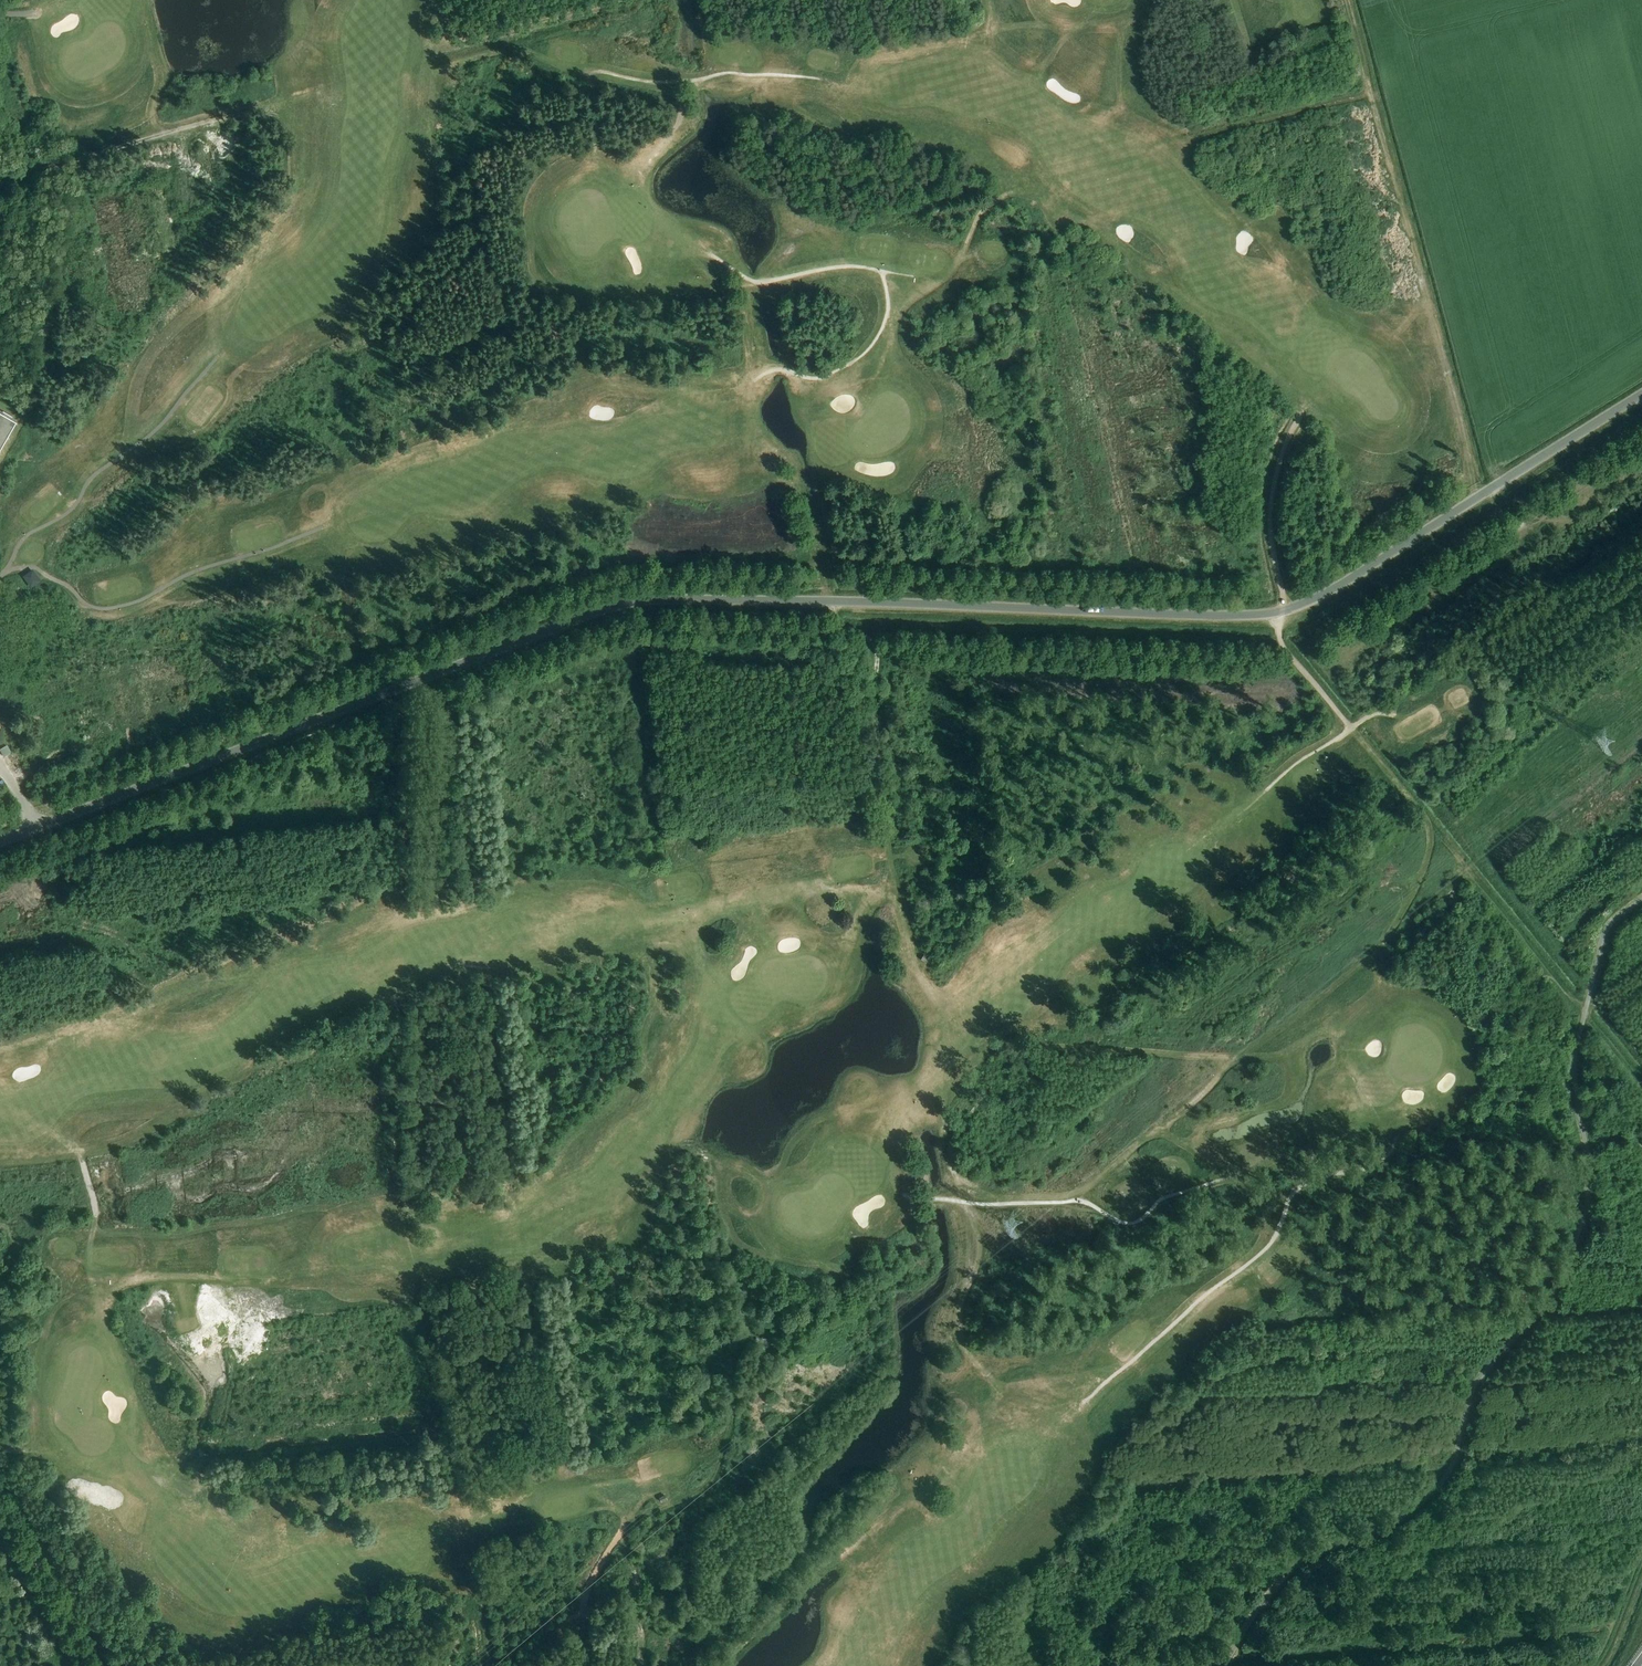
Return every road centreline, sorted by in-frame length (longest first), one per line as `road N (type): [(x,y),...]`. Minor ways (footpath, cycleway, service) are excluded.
road 1 (unclassified): [(1641,394),(1343,583),(1285,611),(633,601),(0,841)]

